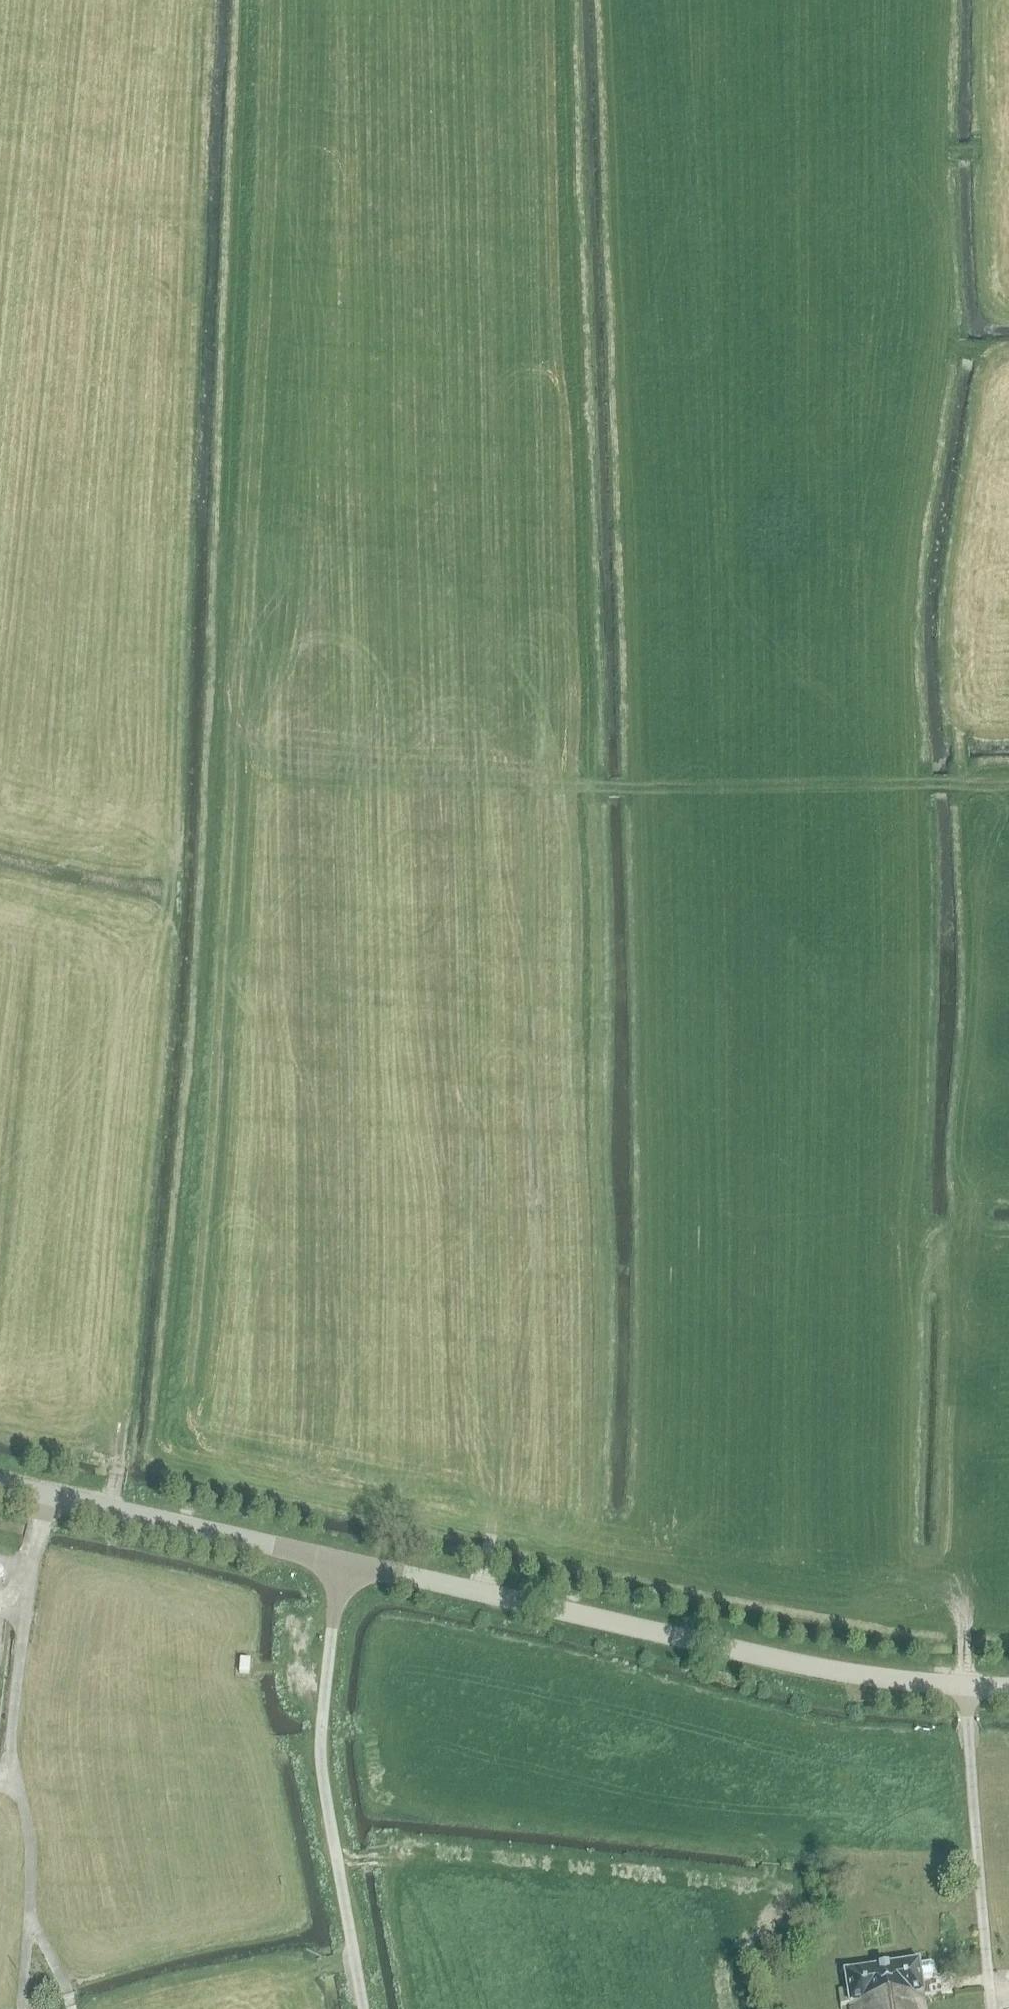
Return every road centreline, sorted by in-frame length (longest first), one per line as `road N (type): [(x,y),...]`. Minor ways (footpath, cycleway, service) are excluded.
road 1 (tertiary): [(342,1561),(810,1665),(1008,1686)]
road 2 (unclassified): [(342,1561),(321,1765),(363,2008)]
road 3 (tertiary): [(0,1482),(342,1561)]
road 4 (track): [(11,1765),(30,1856),(22,2008)]

